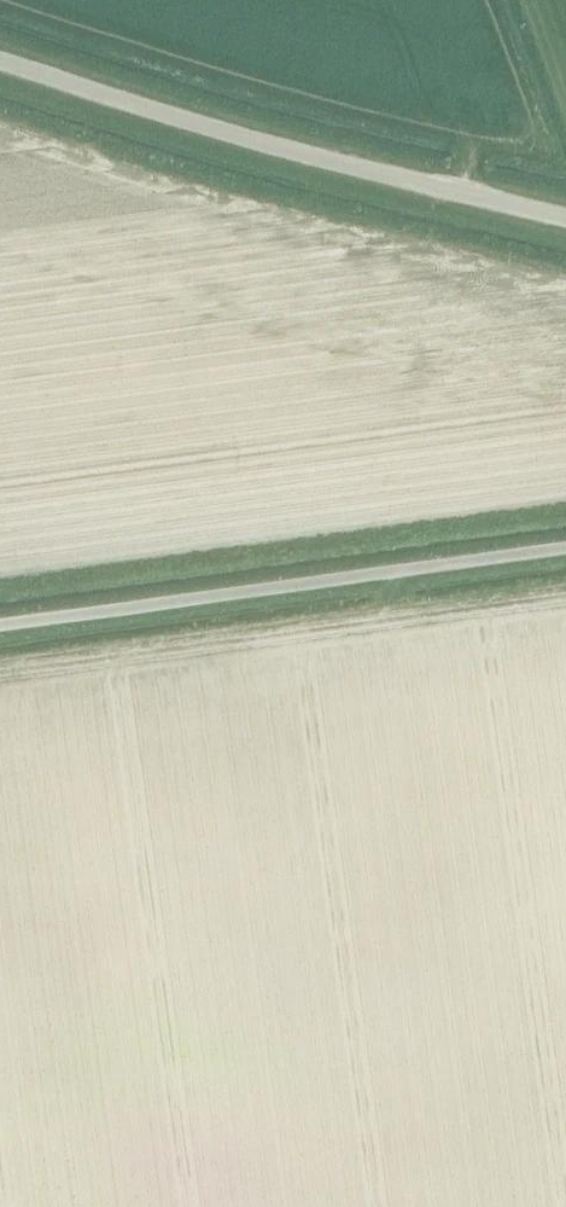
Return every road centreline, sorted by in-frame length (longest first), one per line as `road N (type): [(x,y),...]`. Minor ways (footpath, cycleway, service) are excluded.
road 1 (unclassified): [(565,218),(170,116),(0,62)]
road 2 (track): [(0,625),(565,549)]

